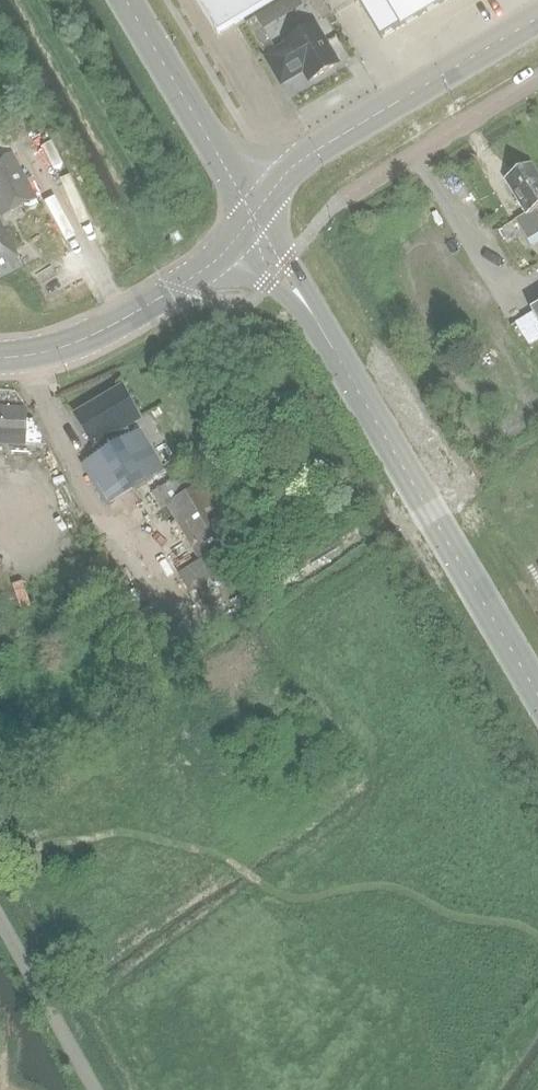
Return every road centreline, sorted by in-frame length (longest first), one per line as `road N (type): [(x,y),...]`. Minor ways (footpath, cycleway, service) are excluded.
road 1 (unclassified): [(254,214),(537,700)]
road 2 (tertiary): [(254,214),(301,161),(537,20)]
road 3 (tertiary): [(0,360),(54,352),(109,328),(208,267),(254,214)]
road 4 (unclassified): [(254,214),(123,0)]
road 5 (unclassified): [(98,1089),(0,915)]

